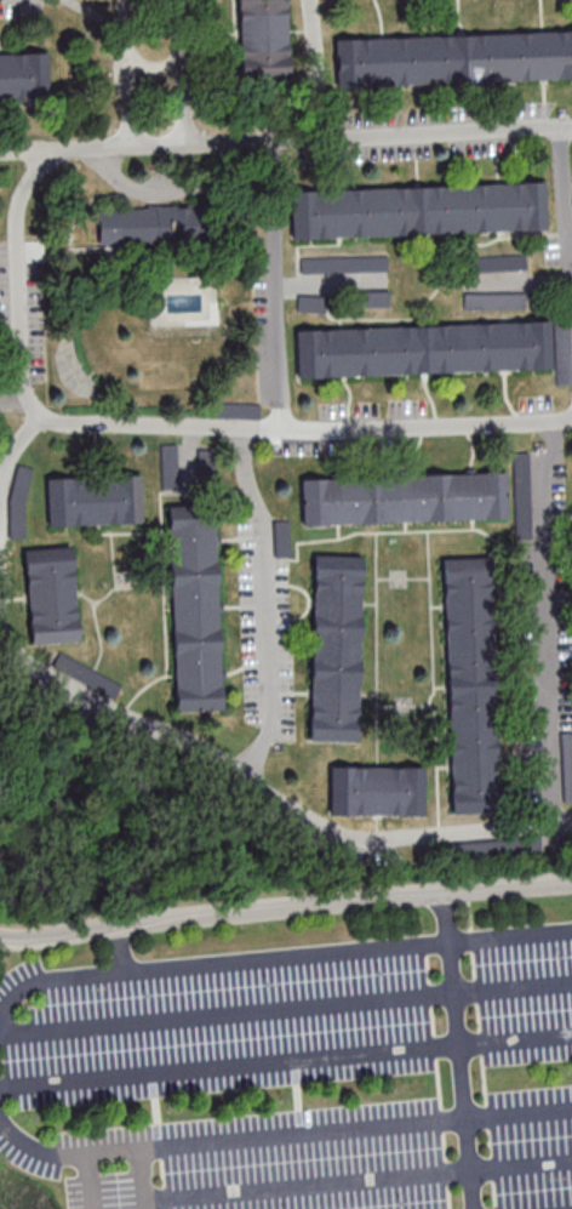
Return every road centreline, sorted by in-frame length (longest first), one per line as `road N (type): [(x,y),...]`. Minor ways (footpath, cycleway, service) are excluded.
road 1 (residential): [(571,826),(349,840),(221,759),(102,707),(16,656),(0,612)]
road 2 (residential): [(571,129),(0,154)]
road 3 (residential): [(571,419),(281,430),(72,427),(45,418)]
road 4 (residential): [(45,418),(27,399),(17,252),(25,186),(59,152)]
road 5 (residential): [(268,143),(281,430)]
road 6 (residential): [(125,0),(131,149)]
road 7 (residential): [(189,147),(181,0)]
road 8 (residential): [(313,0),(315,80),(305,142)]
road 9 (residential): [(0,536),(2,472),(45,418)]
road 10 (residential): [(571,253),(560,129)]

